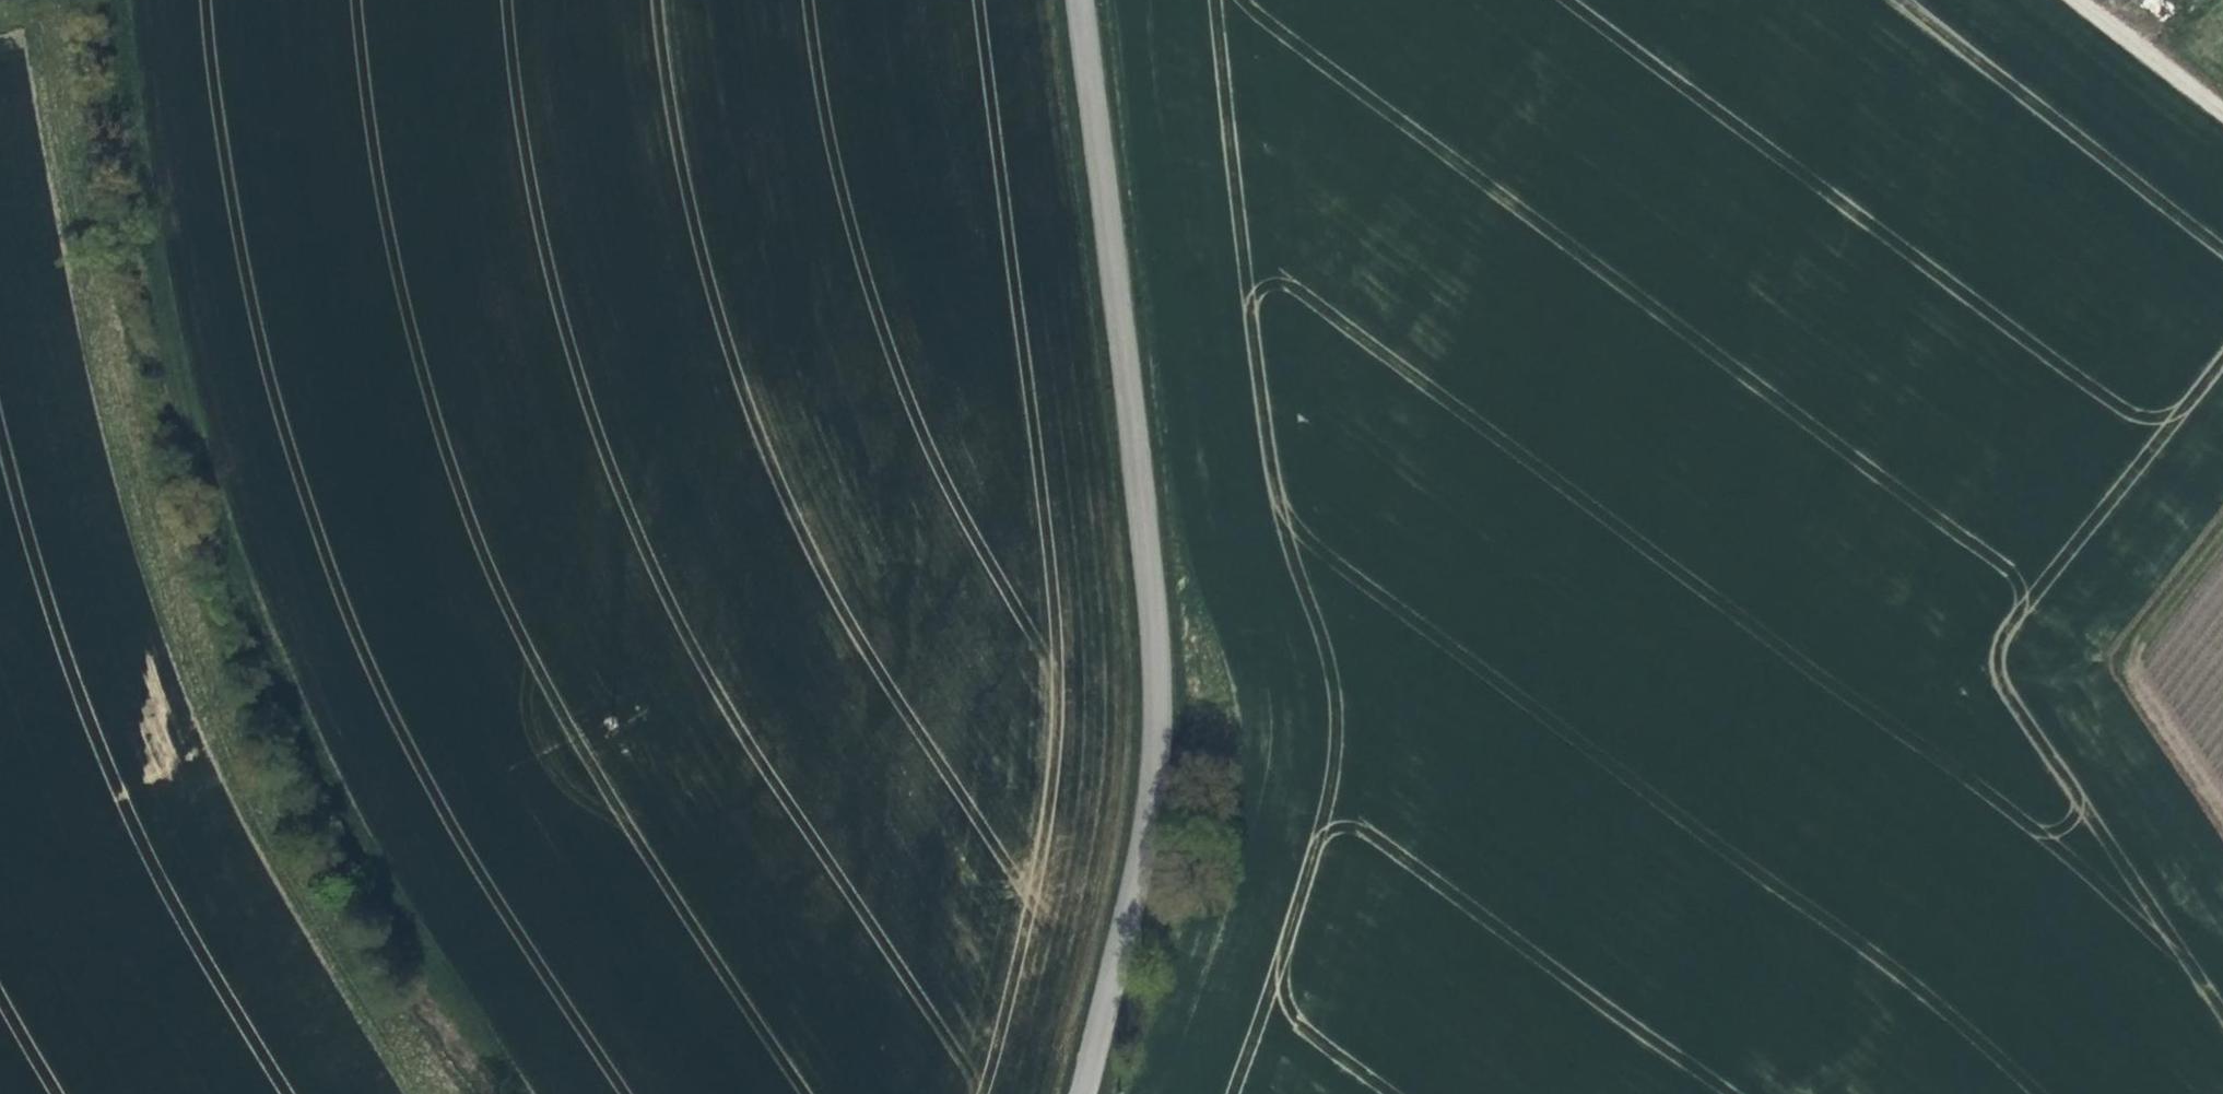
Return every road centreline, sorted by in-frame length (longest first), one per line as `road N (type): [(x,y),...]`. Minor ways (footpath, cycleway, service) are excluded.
road 1 (unclassified): [(1072,1093),(1159,838),(1163,700),(1083,0)]
road 2 (track): [(2222,794),(2131,653),(2222,533)]
road 3 (unclassified): [(2084,0),(2222,108)]

